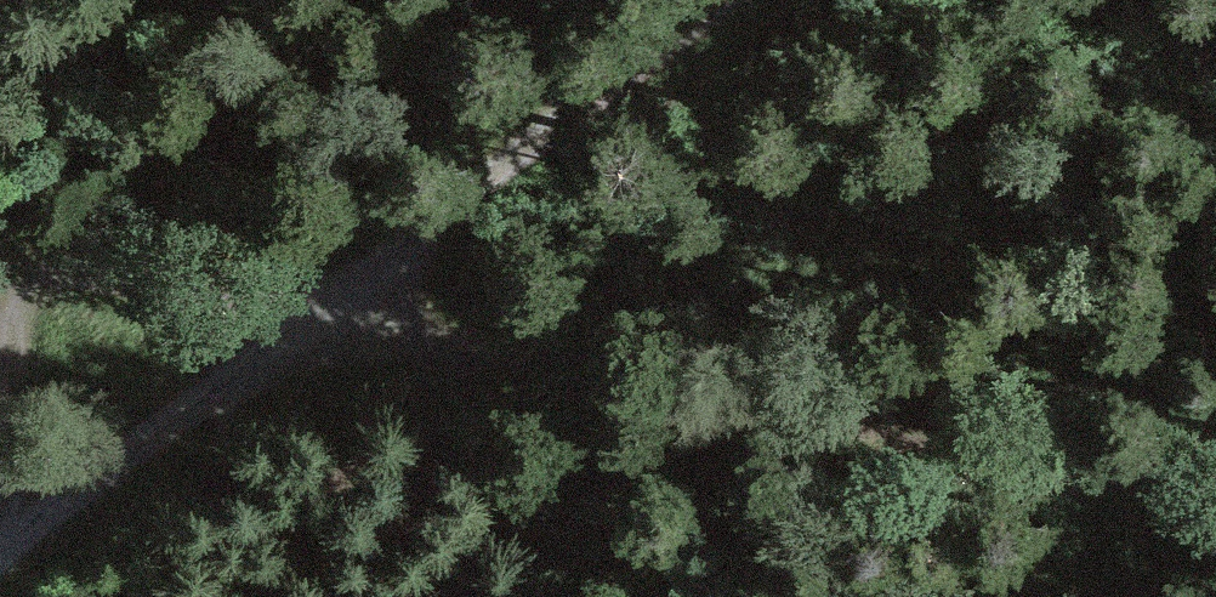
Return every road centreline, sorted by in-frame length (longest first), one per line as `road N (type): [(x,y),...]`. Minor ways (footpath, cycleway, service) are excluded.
road 1 (track): [(13,230),(904,467),(1215,469)]
road 2 (track): [(10,533),(726,0)]
road 3 (track): [(10,533),(13,230),(0,220)]

